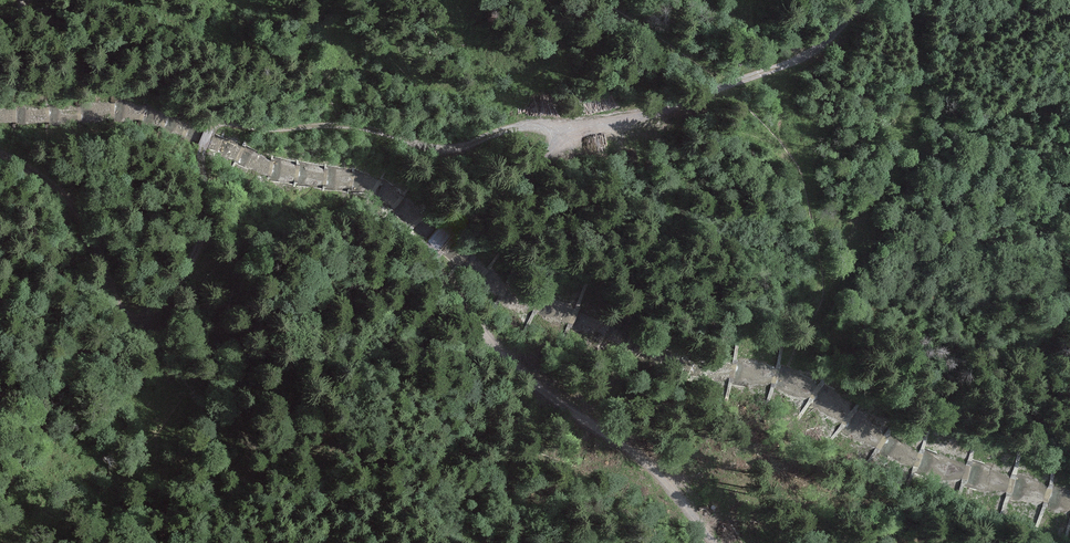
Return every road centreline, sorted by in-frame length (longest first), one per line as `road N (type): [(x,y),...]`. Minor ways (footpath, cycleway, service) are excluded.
road 1 (track): [(714,542),(630,446),(512,365),(434,250),(567,138),(800,57),(865,0)]
road 2 (track): [(567,138),(548,123),(525,123),(458,148),(358,127),(218,124),(199,152),(211,212),(203,251),(157,316),(138,322),(125,316),(79,208),(34,166),(0,157)]

